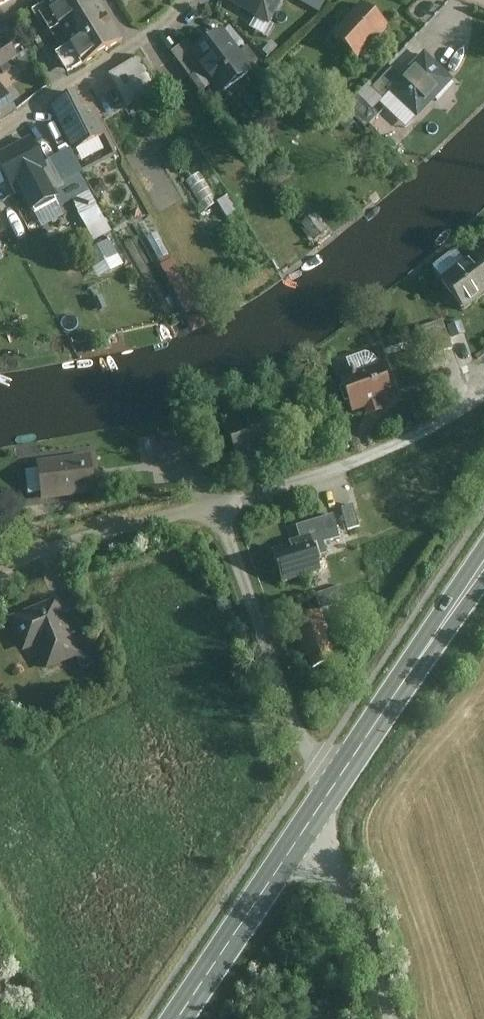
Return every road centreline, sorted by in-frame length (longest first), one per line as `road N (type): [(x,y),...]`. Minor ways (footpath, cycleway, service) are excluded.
road 1 (residential): [(342,780),(316,758),(261,641),(216,504)]
road 2 (residential): [(450,413),(333,469),(216,504)]
road 3 (primary): [(342,780),(483,572)]
road 4 (residential): [(216,504),(107,530),(4,568)]
road 5 (primary): [(181,1018),(299,842)]
road 6 (unclassified): [(299,842),(337,877),(392,1018)]
road 7 (residential): [(0,132),(137,42)]

